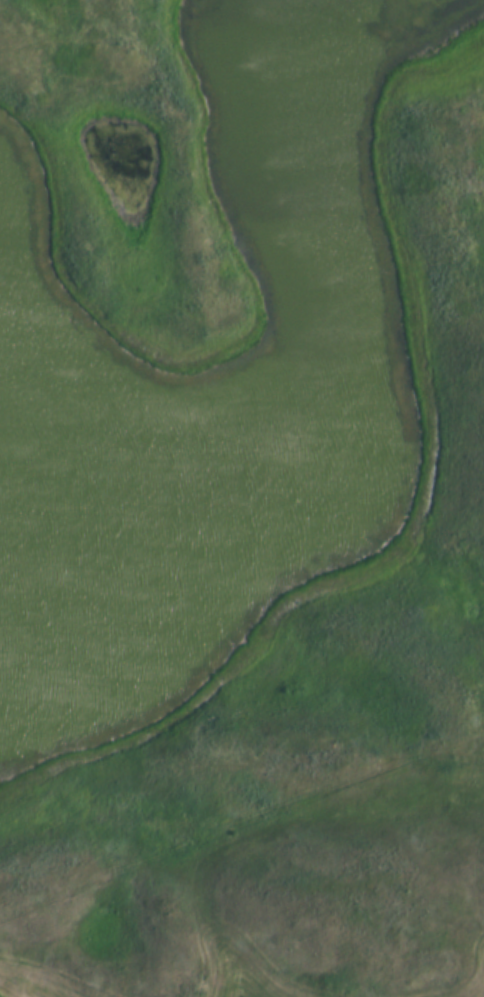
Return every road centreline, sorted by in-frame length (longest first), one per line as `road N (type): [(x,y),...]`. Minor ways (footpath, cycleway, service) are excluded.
road 1 (track): [(0,919),(436,758),(483,755)]

